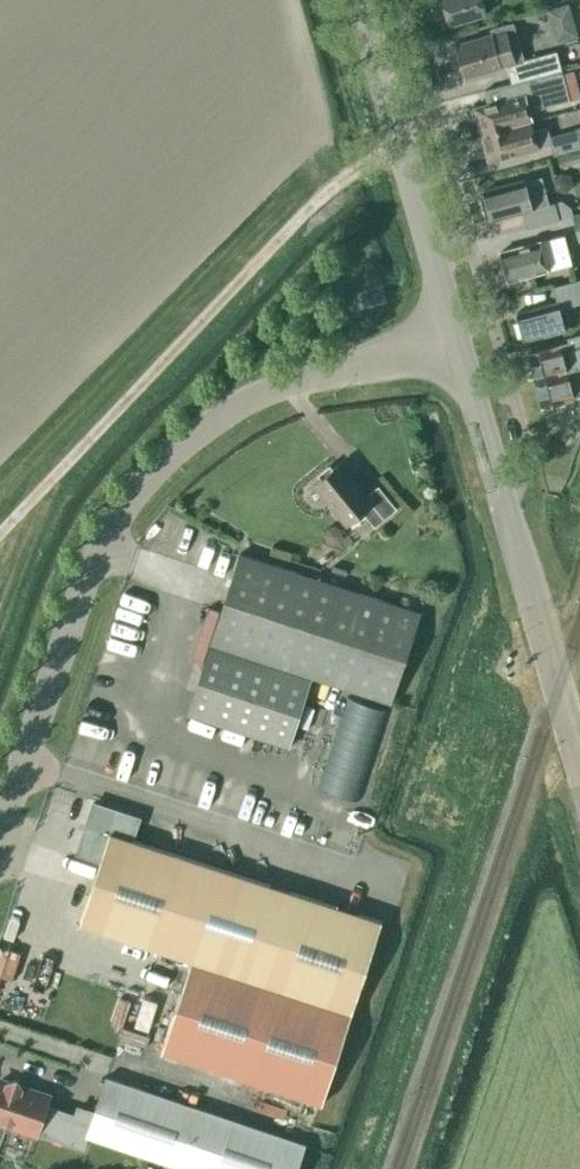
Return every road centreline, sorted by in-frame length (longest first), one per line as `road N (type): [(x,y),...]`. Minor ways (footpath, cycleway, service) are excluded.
road 1 (unclassified): [(0,828),(82,585),(141,486),(218,420),(312,380),(455,349)]
road 2 (track): [(406,157),(351,183),(0,549)]
road 3 (tertiary): [(579,779),(455,349)]
road 4 (tertiary): [(455,349),(361,0)]

